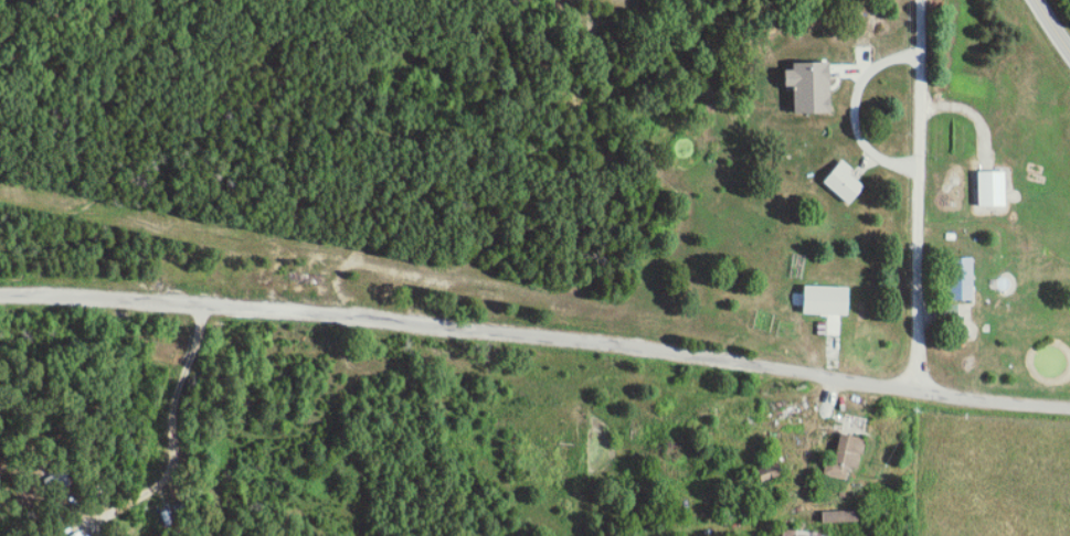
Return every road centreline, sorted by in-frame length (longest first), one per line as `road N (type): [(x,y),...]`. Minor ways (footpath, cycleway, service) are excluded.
road 1 (residential): [(0,294),(308,310),(1069,403)]
road 2 (residential): [(924,386),(931,0)]

